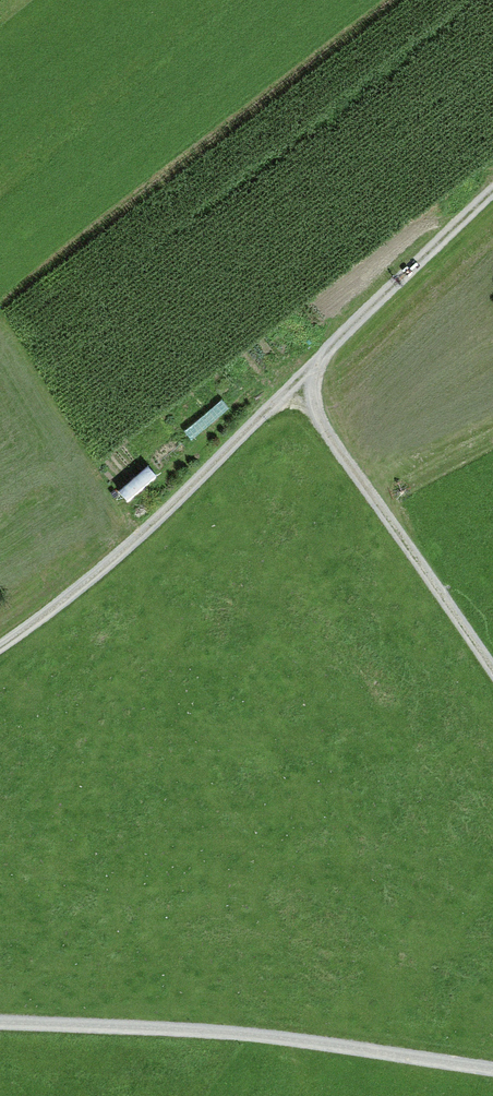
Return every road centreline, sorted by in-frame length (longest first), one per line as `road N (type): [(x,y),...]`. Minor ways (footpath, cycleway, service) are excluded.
road 1 (track): [(492,190),(187,491),(75,592),(0,646)]
road 2 (track): [(0,1022),(264,1035),(492,1069)]
road 3 (track): [(292,384),(492,670)]

